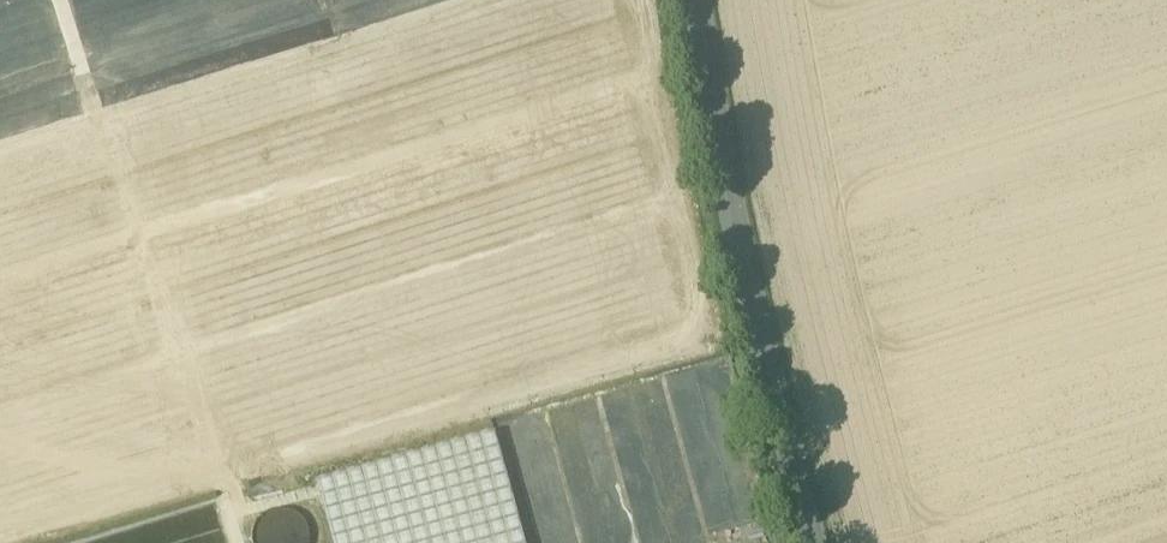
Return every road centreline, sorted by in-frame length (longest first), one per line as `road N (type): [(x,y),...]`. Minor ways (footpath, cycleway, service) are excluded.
road 1 (unclassified): [(707,0),(760,317),(819,542)]

